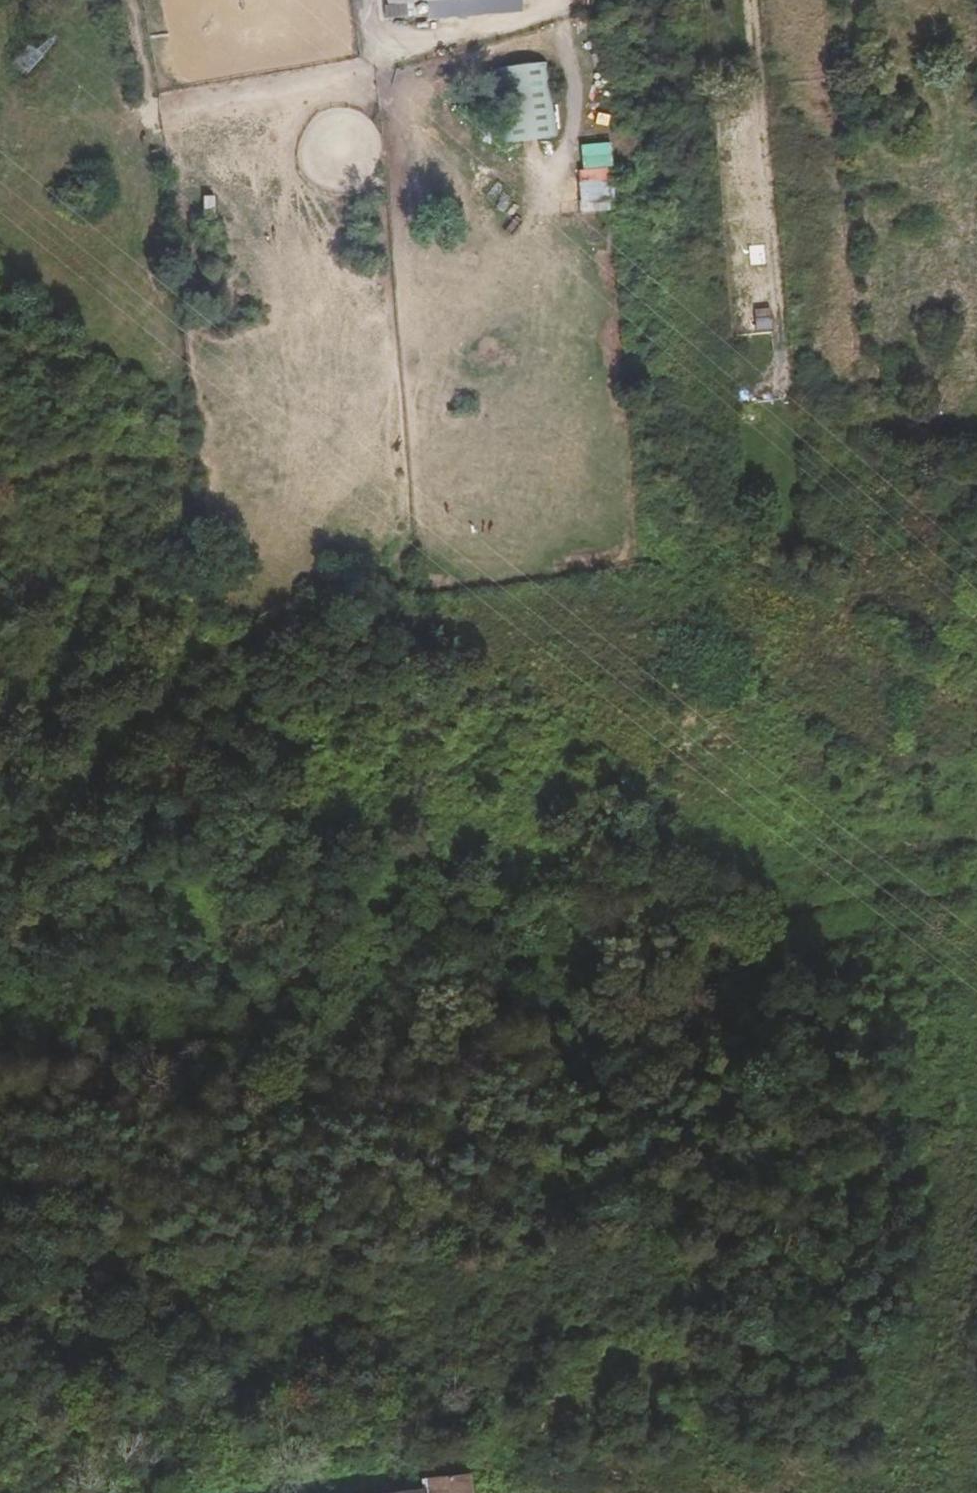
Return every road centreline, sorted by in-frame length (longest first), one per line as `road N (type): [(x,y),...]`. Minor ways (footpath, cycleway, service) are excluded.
road 1 (track): [(0,198),(154,108)]

